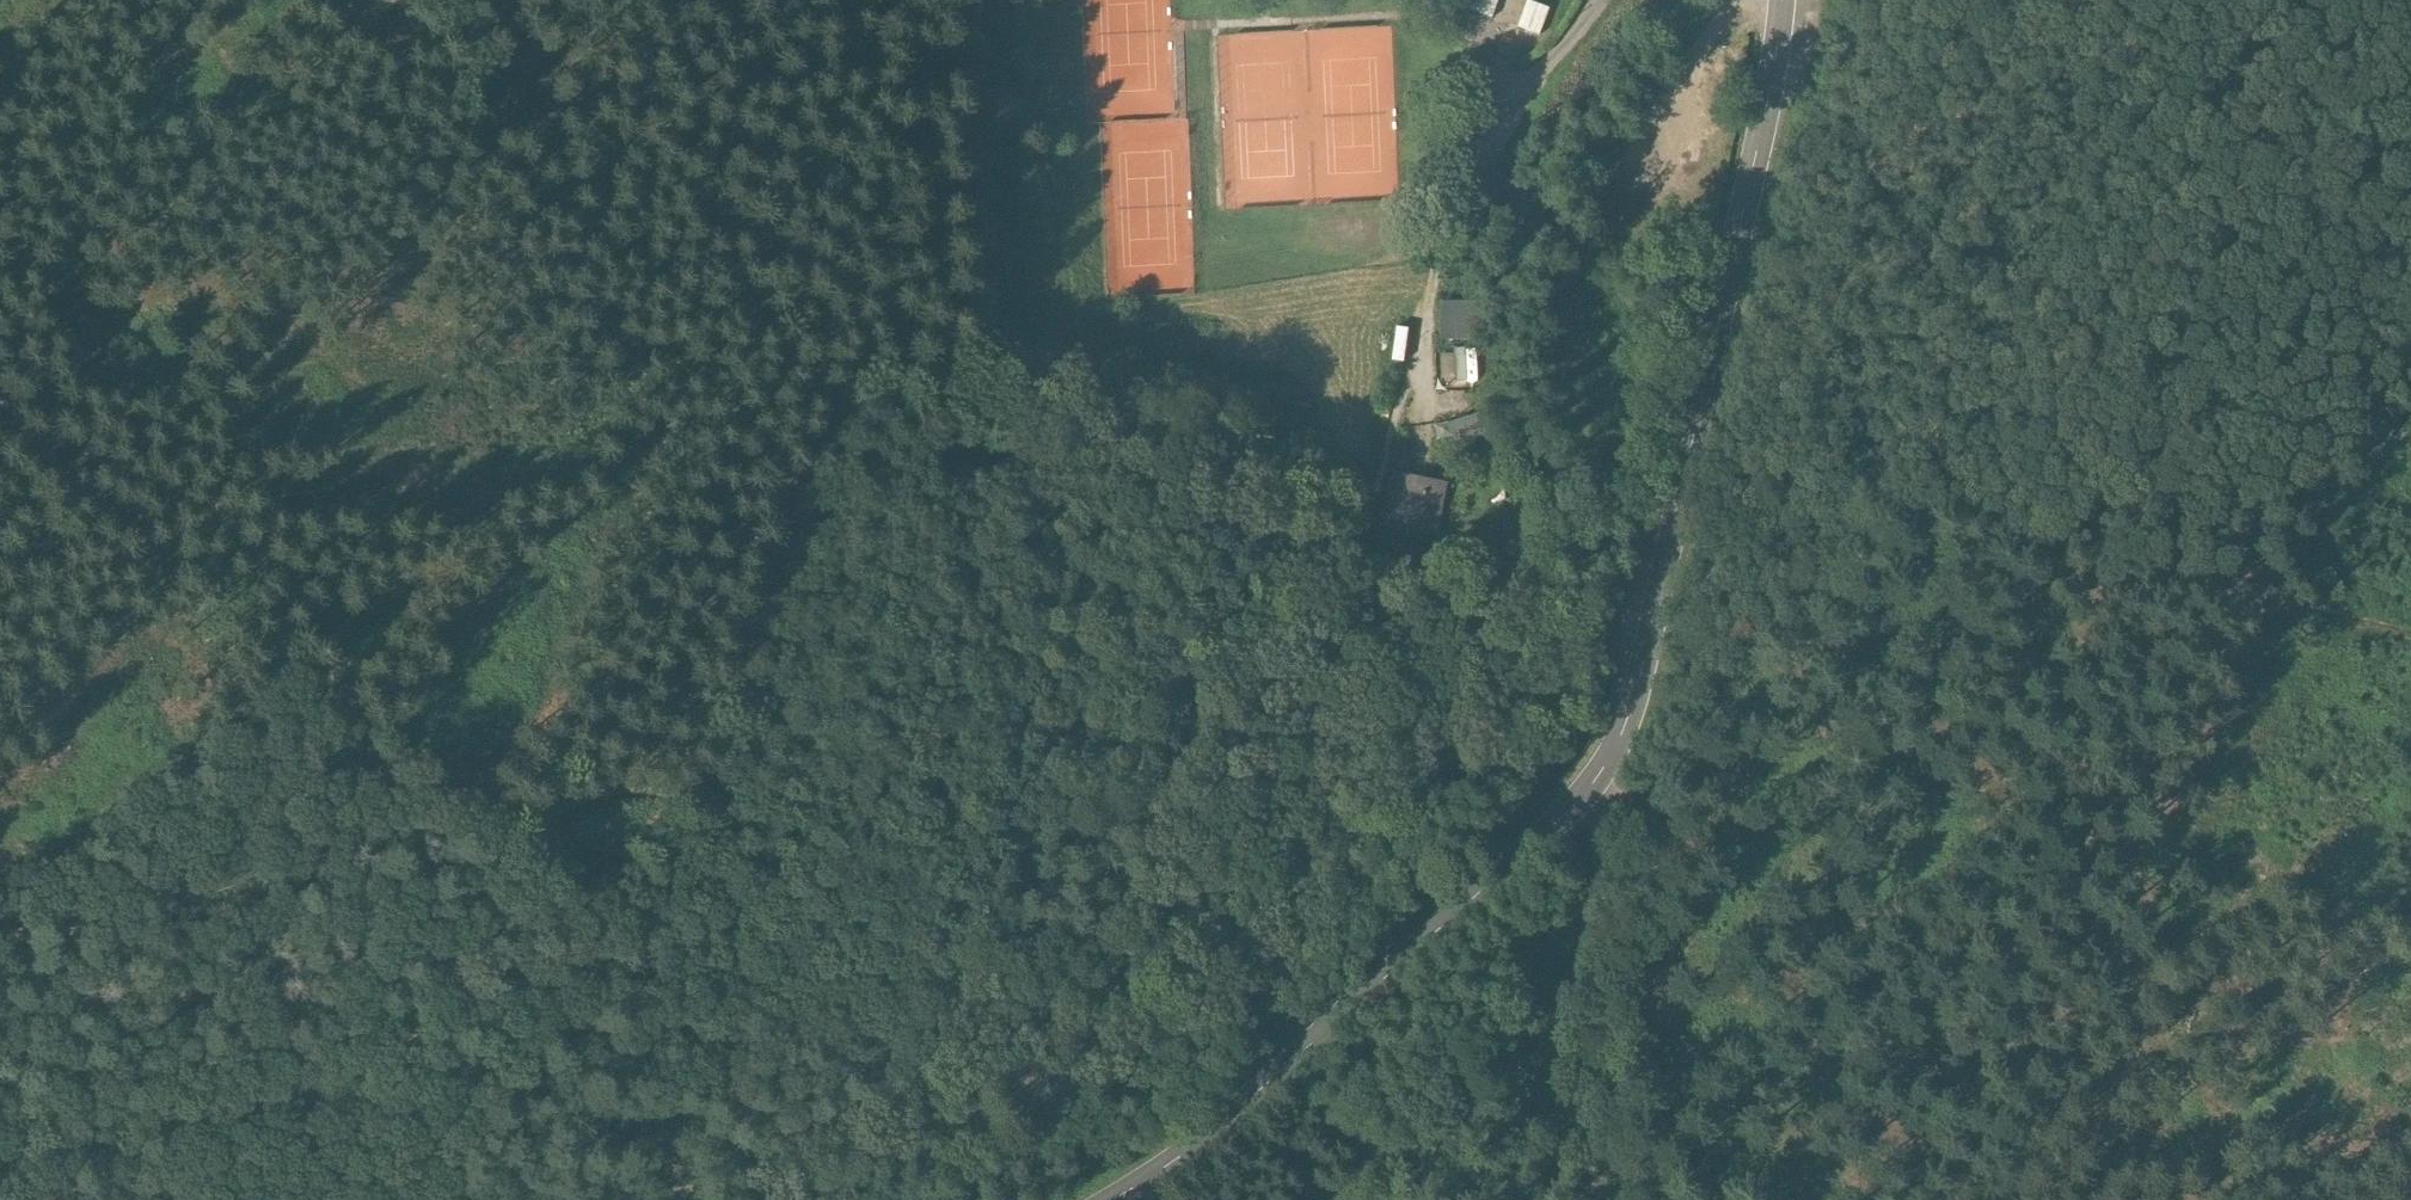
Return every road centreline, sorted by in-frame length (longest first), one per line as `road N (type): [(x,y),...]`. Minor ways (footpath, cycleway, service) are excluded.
road 1 (track): [(1146,654),(960,399),(946,360),(932,203),(891,0)]
road 2 (unclassified): [(1600,0),(1495,124),(1393,428),(1355,575)]
road 3 (track): [(1604,785),(1607,826),(1562,1053),(1566,1098),(1595,1161),(1662,1199)]
road 4 (track): [(1355,575),(1318,565),(1279,583),(1255,640),(1221,691),(1190,702),(1166,690),(1146,654)]
road 5 (track): [(2410,637),(2247,595)]

